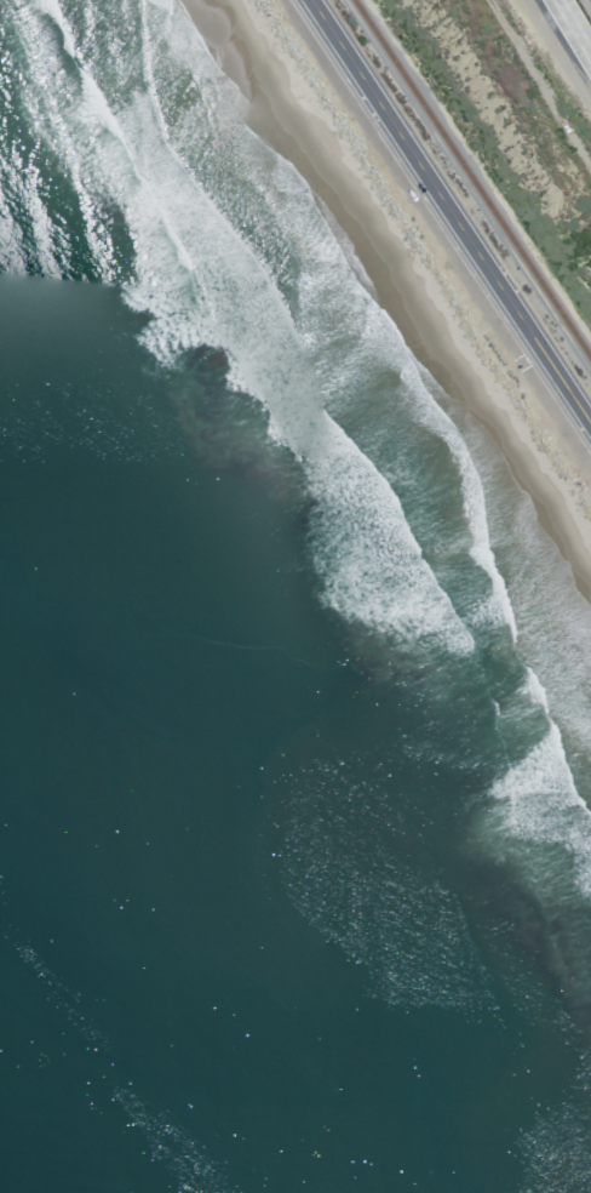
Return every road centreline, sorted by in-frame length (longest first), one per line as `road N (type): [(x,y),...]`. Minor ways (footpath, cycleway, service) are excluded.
road 1 (secondary): [(590,419),(313,0)]

